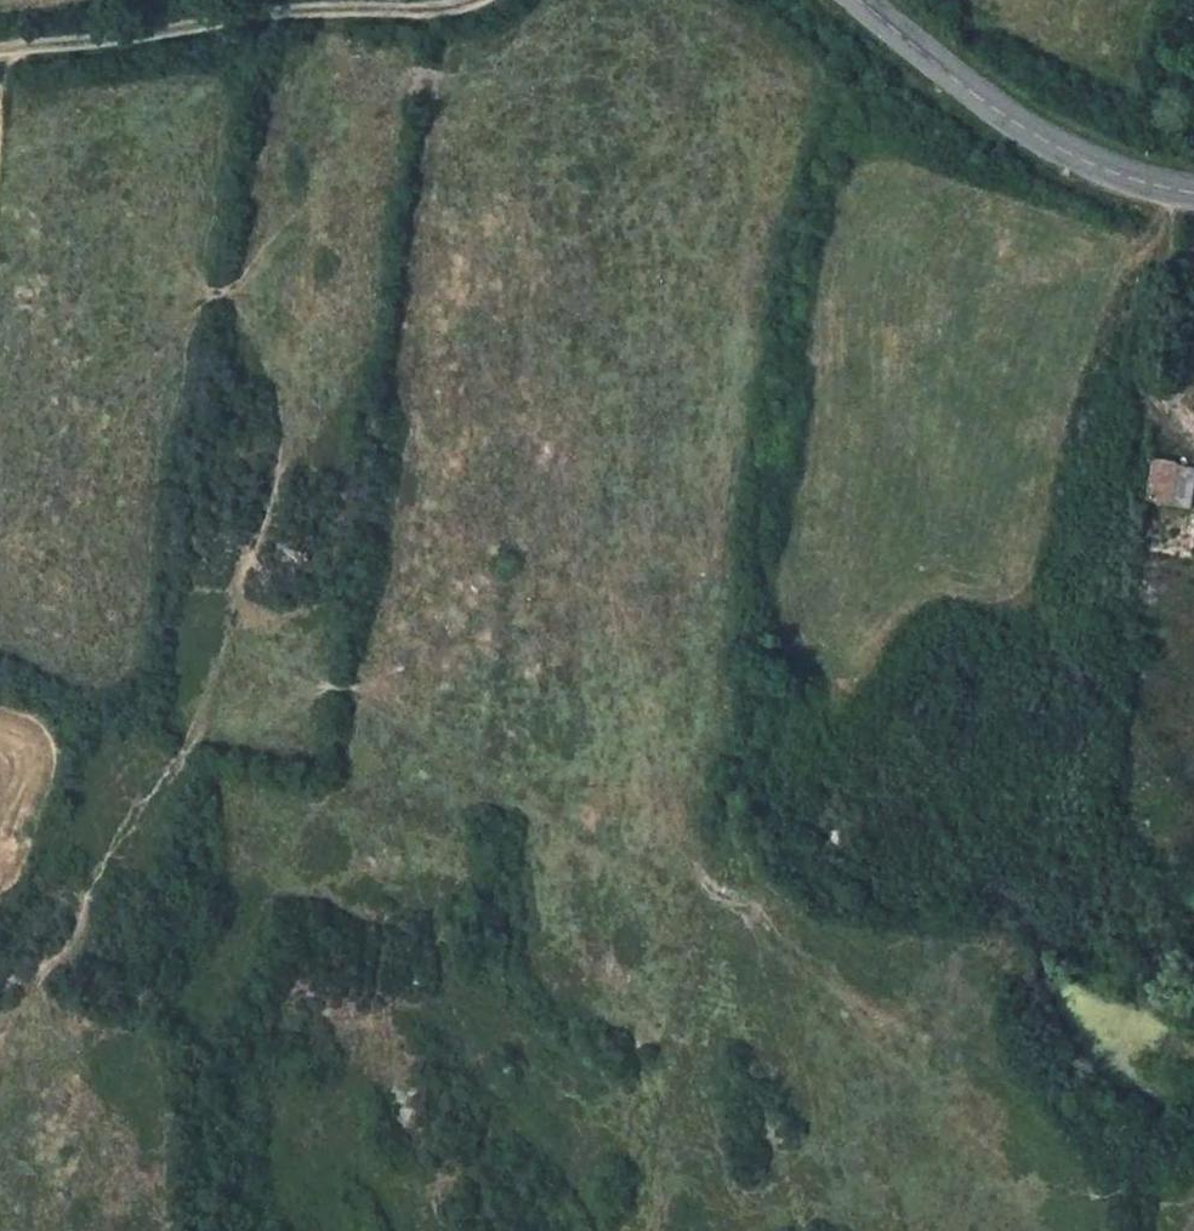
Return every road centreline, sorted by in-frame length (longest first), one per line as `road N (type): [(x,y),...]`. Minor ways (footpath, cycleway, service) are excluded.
road 1 (track): [(457,0),(433,9),(288,3),(0,46)]
road 2 (tertiary): [(863,0),(1053,147),(1193,189)]

